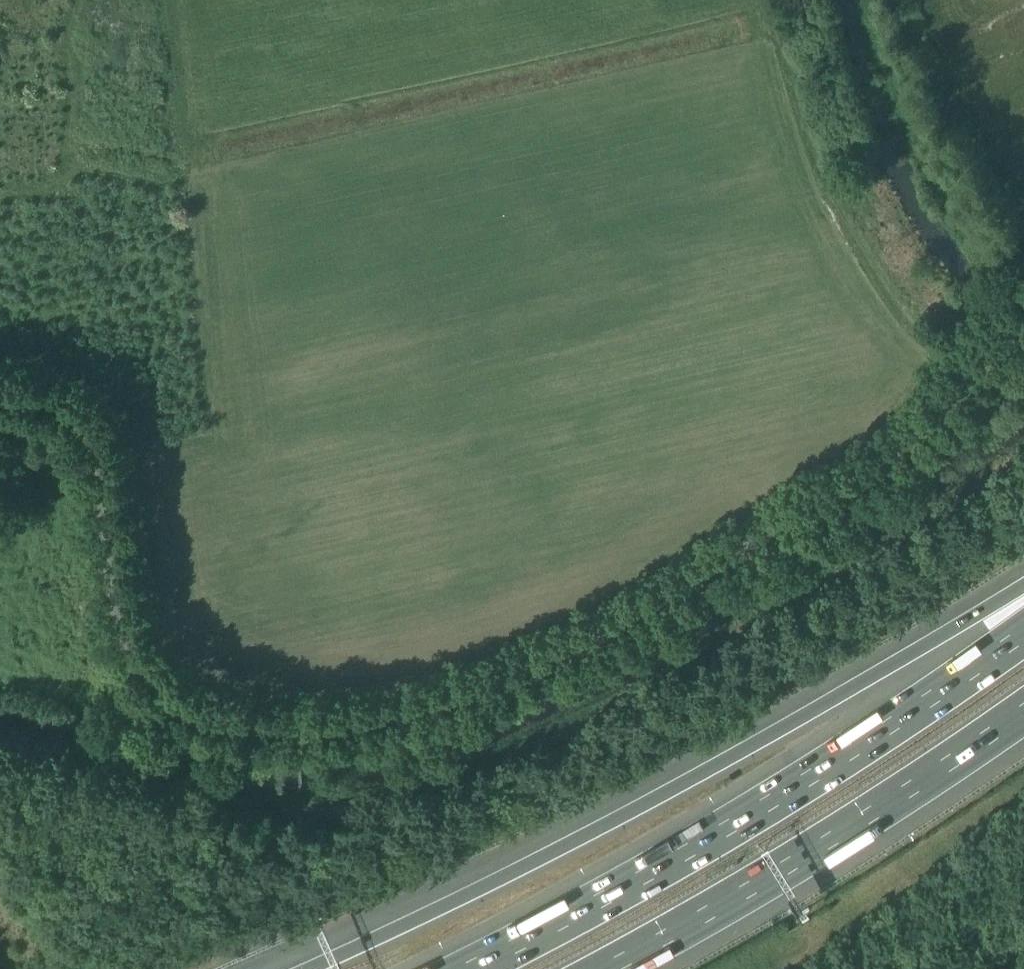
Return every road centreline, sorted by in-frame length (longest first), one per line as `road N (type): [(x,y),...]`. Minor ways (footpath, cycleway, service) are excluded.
road 1 (motorway): [(1023,597),(705,773),(305,968)]
road 2 (motorway): [(1023,629),(833,762),(657,868),(460,968)]
road 3 (motorway): [(604,968),(873,814),(1023,713)]

